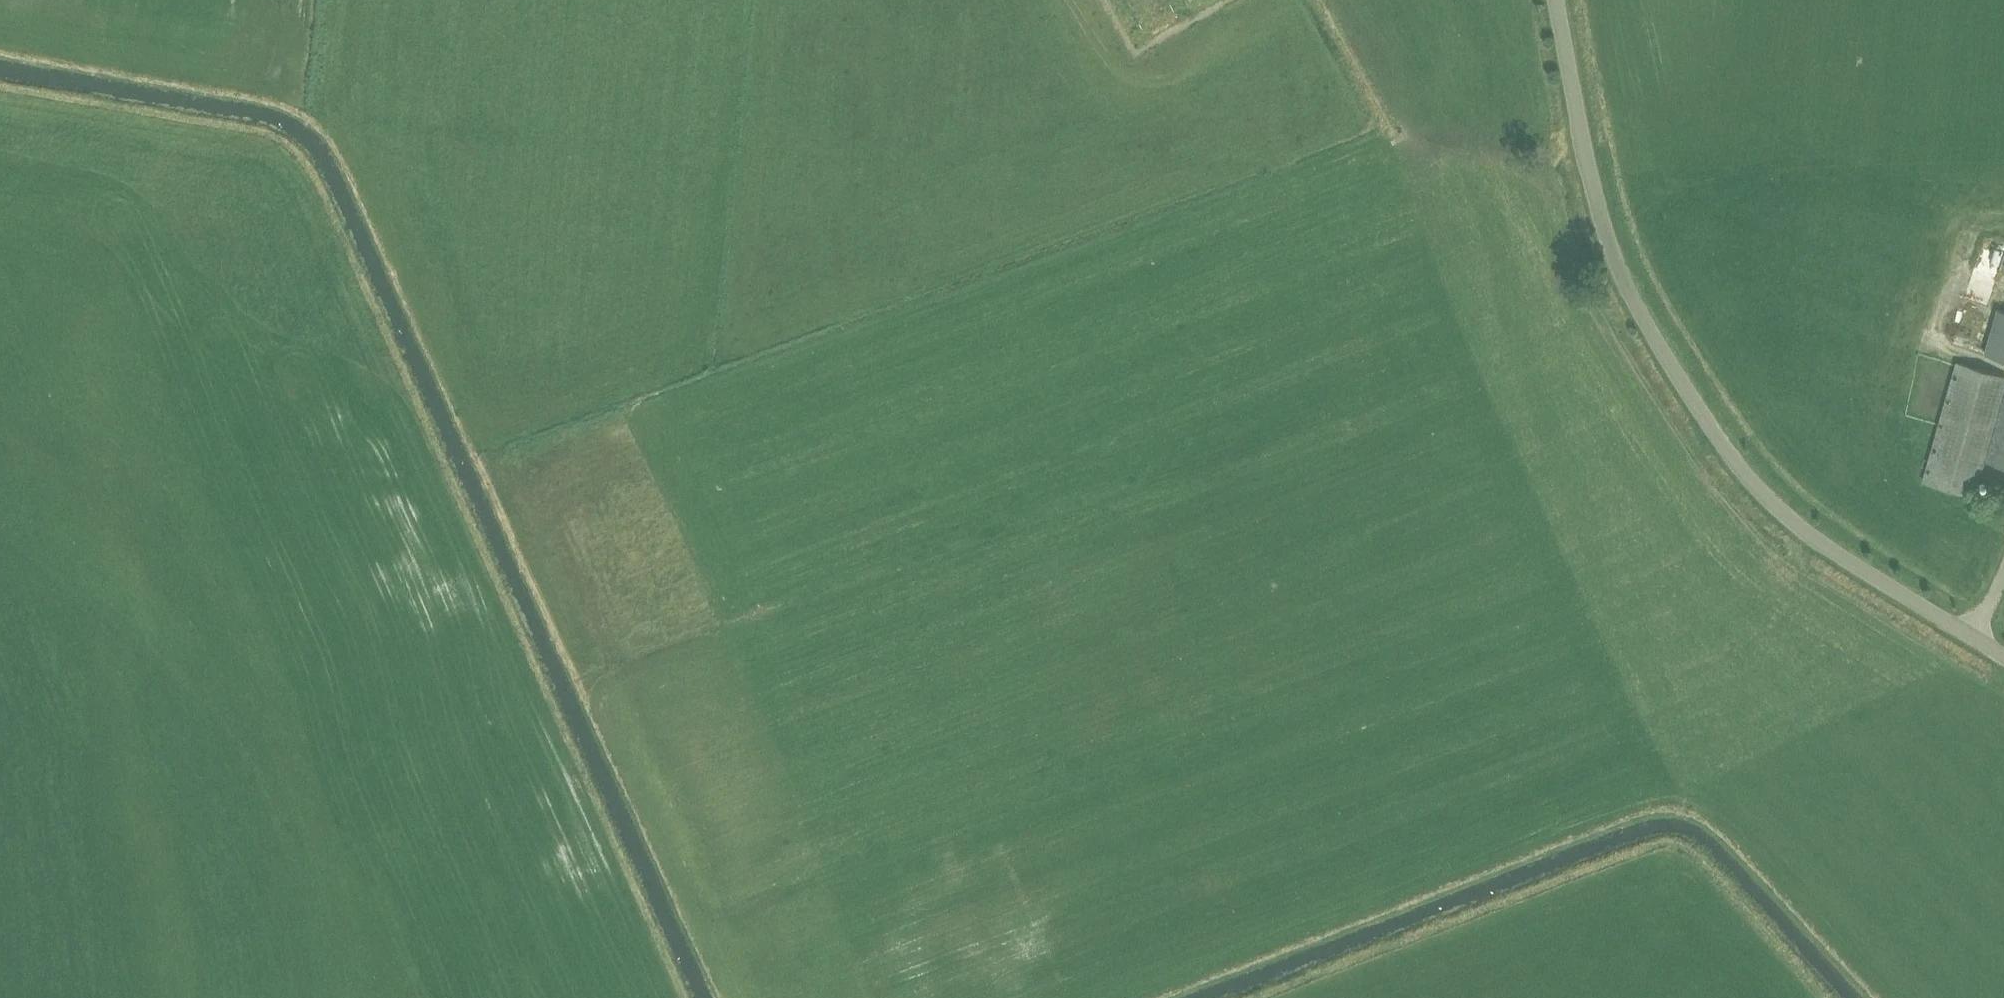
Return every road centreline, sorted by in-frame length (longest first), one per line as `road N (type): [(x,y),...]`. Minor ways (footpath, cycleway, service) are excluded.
road 1 (unclassified): [(2003,657),(1792,520),(1703,412),(1622,270),(1589,165),(1558,0)]

